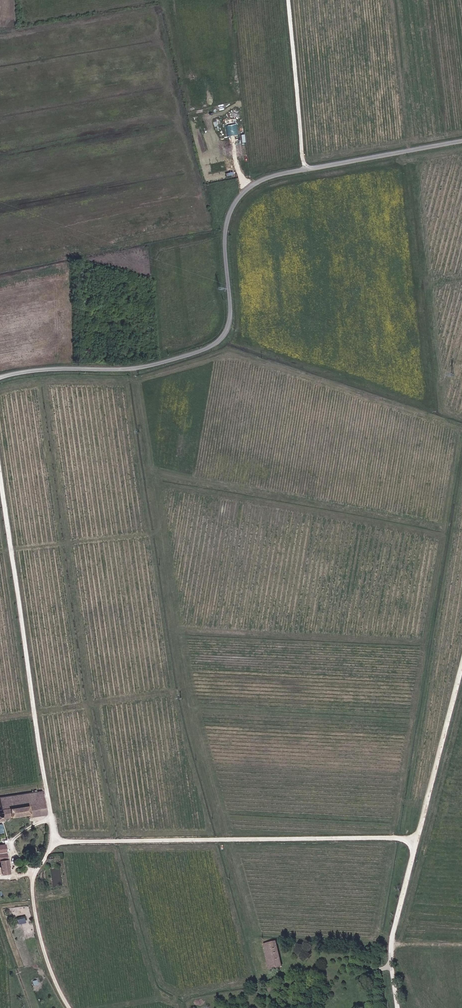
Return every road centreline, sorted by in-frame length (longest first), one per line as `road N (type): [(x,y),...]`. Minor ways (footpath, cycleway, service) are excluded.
road 1 (unclassified): [(0,379),(137,368),(218,343),(232,321),(226,230),(249,188),(278,173),(461,141)]
road 2 (track): [(0,465),(56,841),(35,875),(34,899),(71,1007)]
road 3 (track): [(56,841),(418,840)]
road 4 (track): [(461,672),(395,929),(398,1007)]
road 5 (track): [(289,0),(305,169)]

